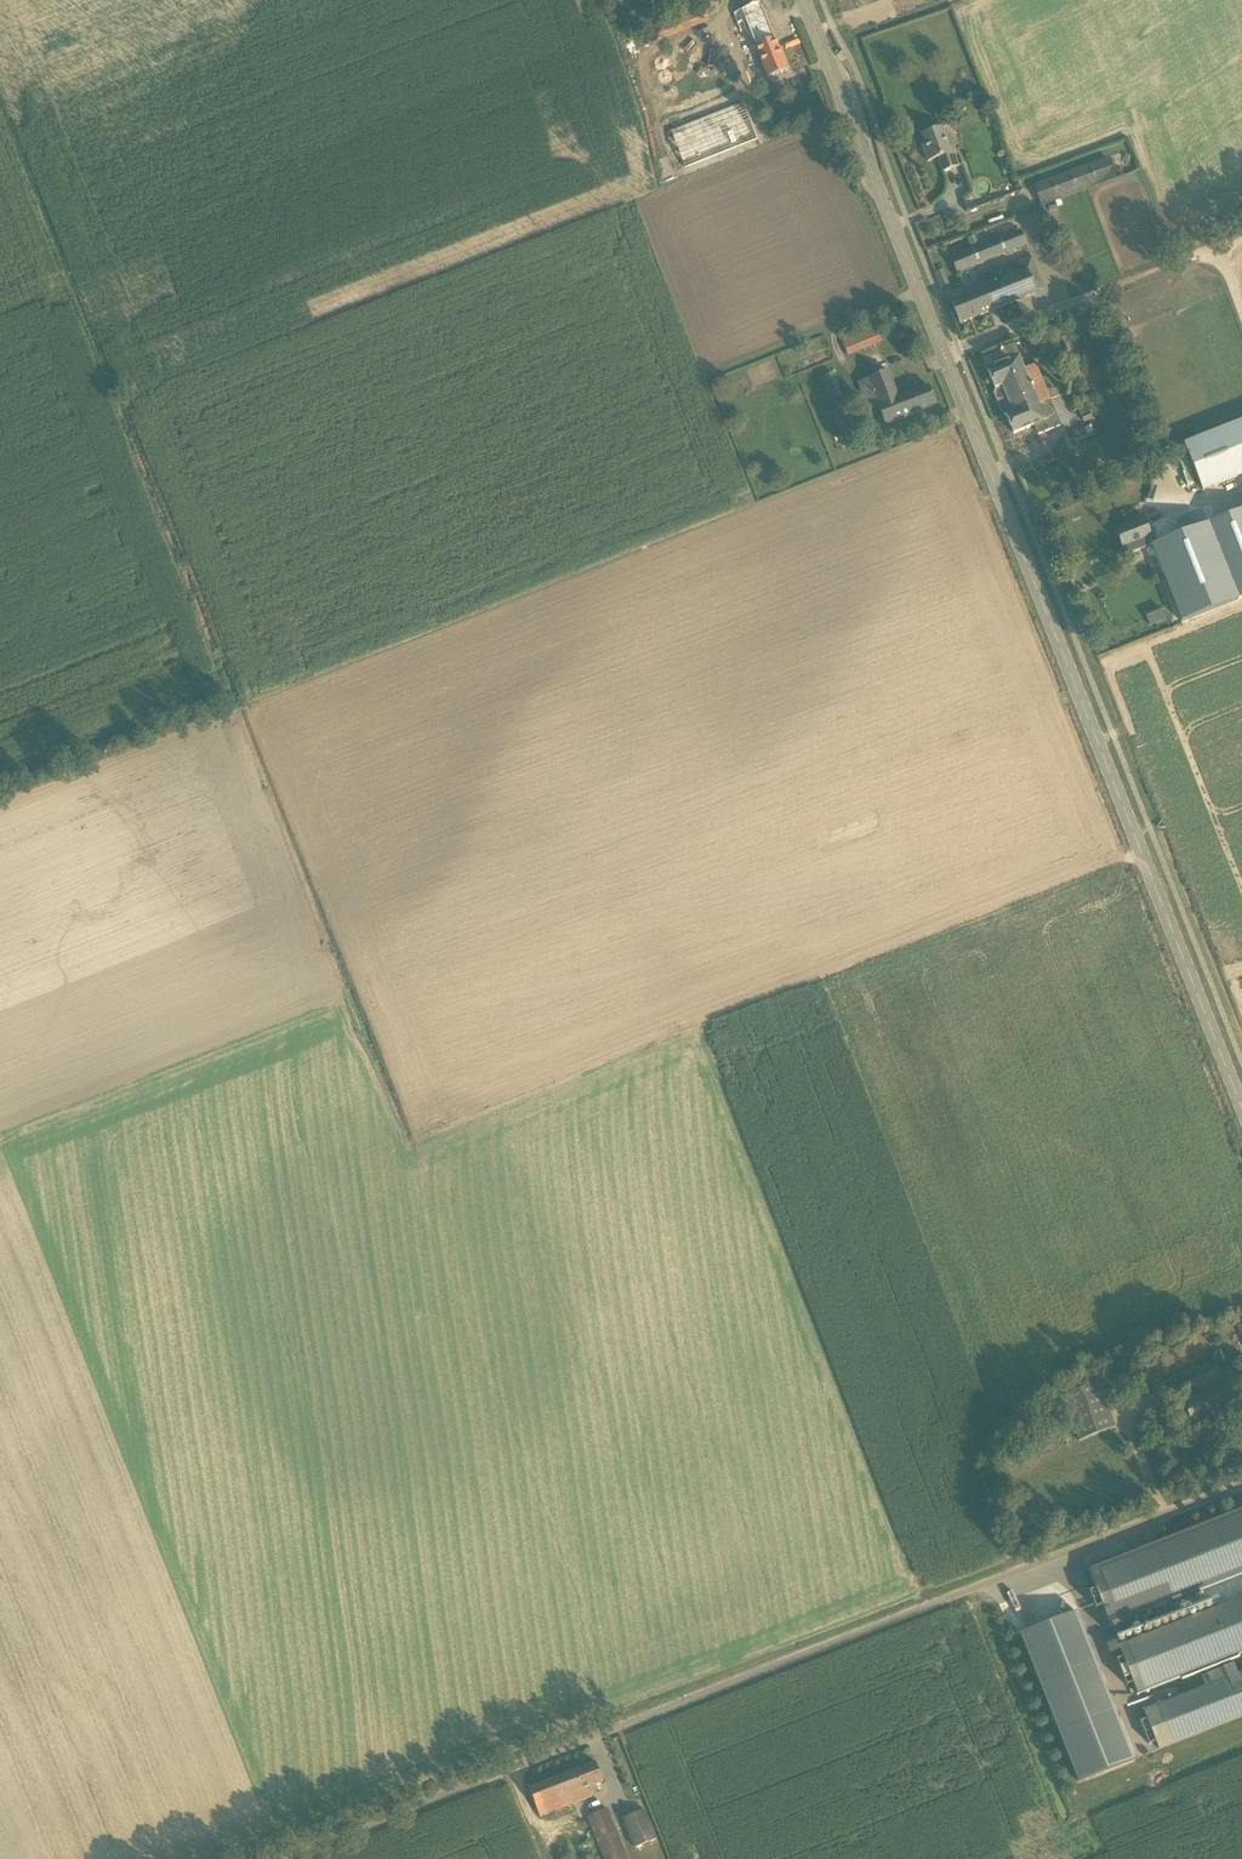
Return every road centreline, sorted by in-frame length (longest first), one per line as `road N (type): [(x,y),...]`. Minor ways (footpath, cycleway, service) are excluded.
road 1 (secondary): [(1241,1109),(805,0)]
road 2 (unclassified): [(280,1858),(1241,1485)]
road 3 (track): [(960,351),(1241,239)]

